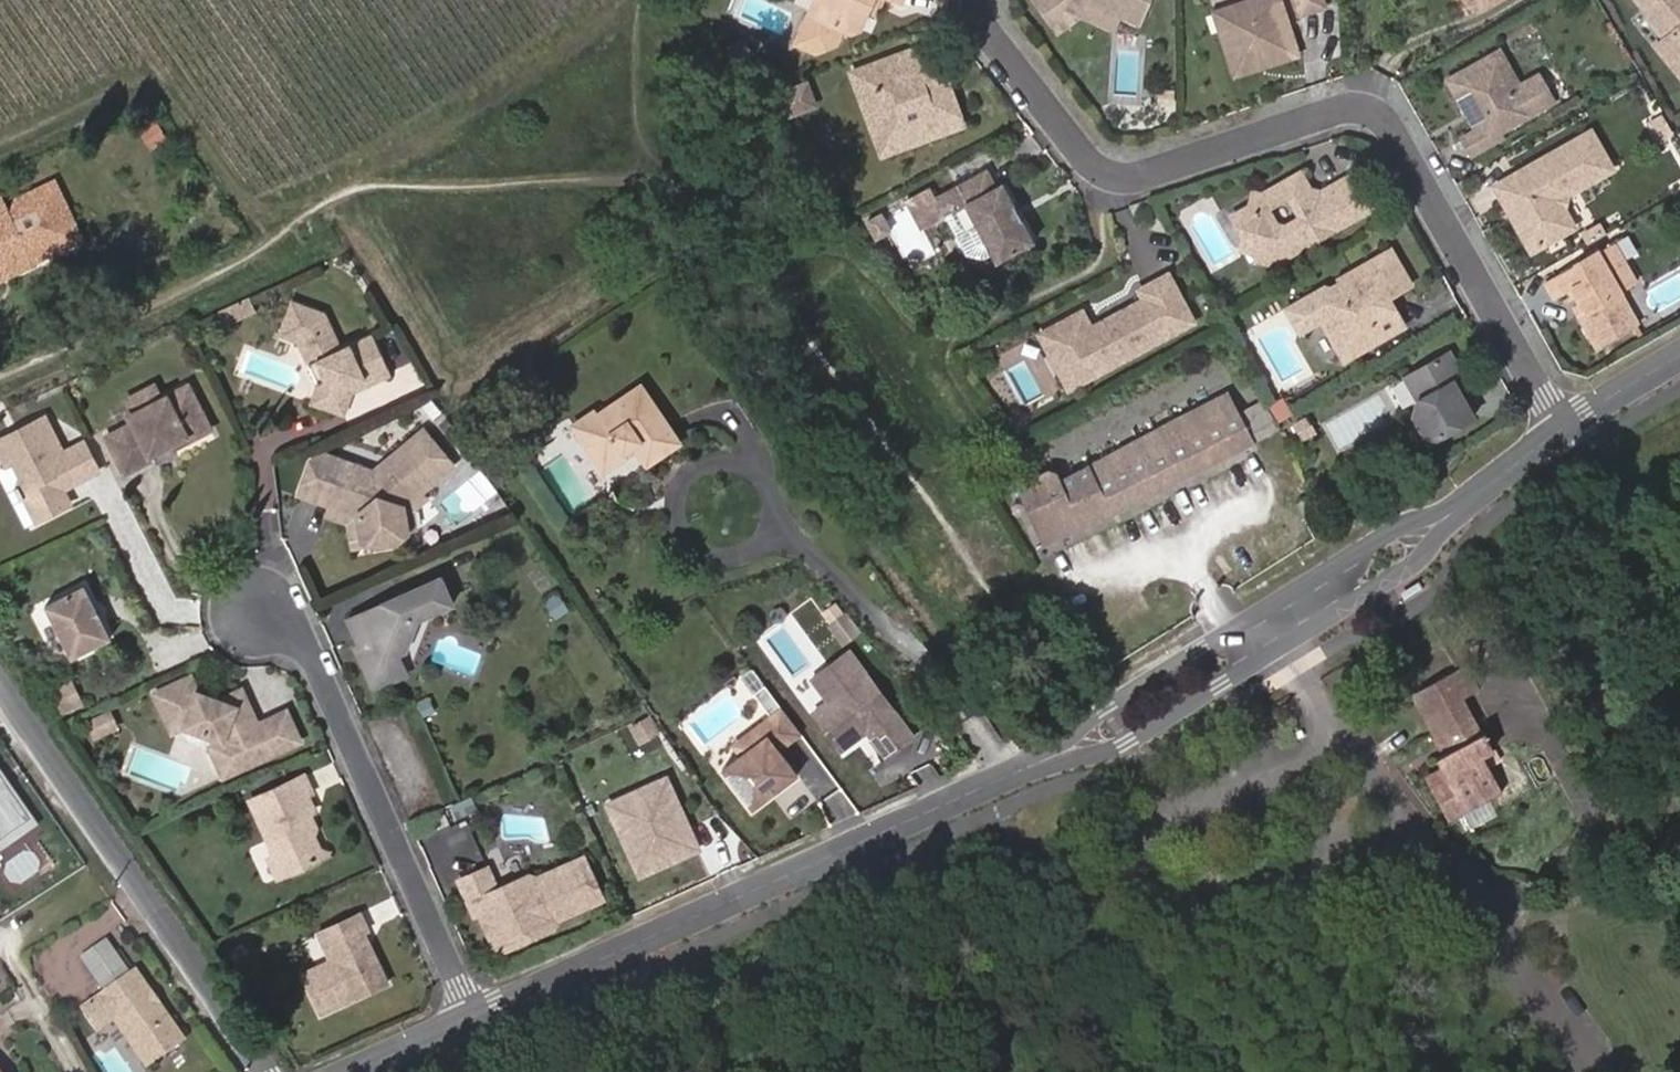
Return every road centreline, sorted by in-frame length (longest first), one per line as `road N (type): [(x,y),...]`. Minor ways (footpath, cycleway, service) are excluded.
road 1 (residential): [(1562,429),(1384,116),(1351,107),(1138,177),(1103,173),(985,22),(980,0)]
road 2 (tertiary): [(913,822),(1134,741),(1435,556),(1518,468)]
road 3 (tertiary): [(1518,468),(1420,520),(1056,751),(913,822)]
road 4 (tertiary): [(913,822),(474,1014)]
road 5 (residential): [(264,1071),(0,677)]
road 6 (residential): [(474,1014),(309,651),(264,615)]
road 7 (track): [(641,0),(646,182)]
road 8 (tertiary): [(1679,358),(1562,429)]
road 9 (tertiary): [(474,1014),(353,1071)]

